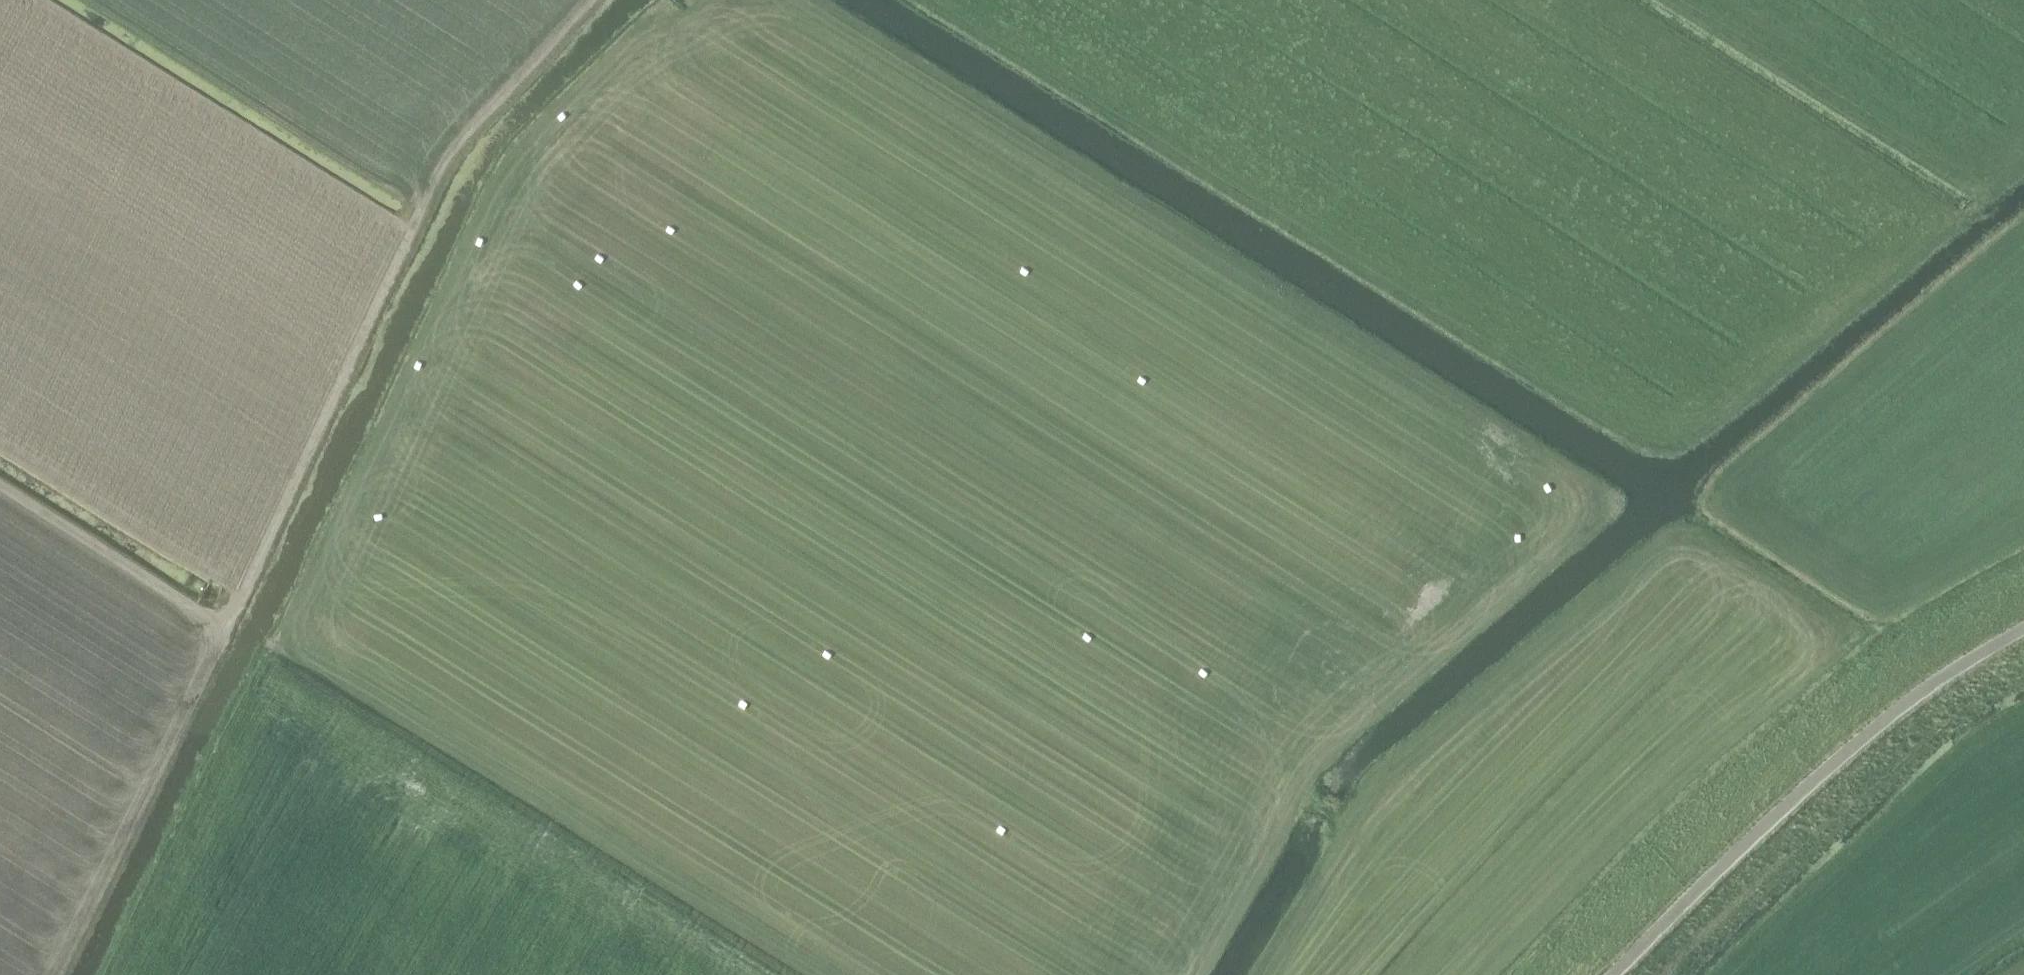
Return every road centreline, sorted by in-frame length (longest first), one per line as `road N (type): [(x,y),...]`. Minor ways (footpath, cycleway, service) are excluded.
road 1 (unclassified): [(1614,974),(1887,718),(2023,628)]

